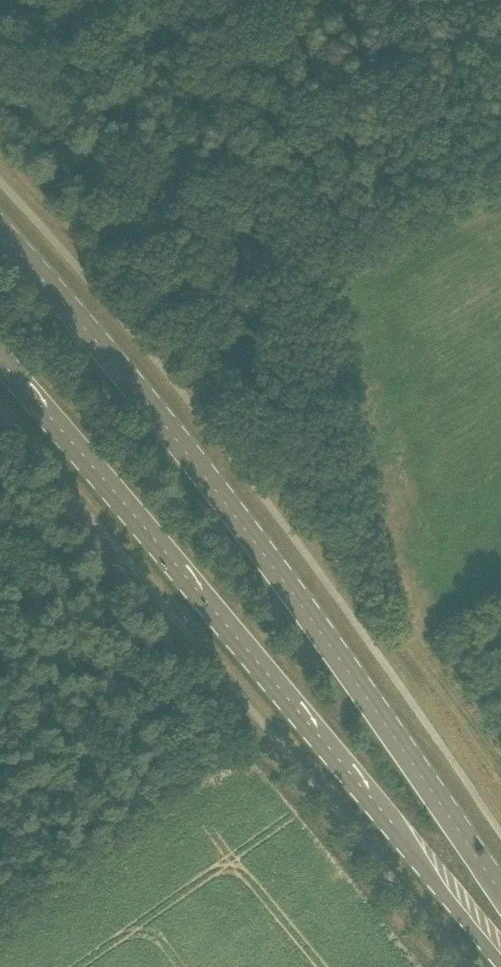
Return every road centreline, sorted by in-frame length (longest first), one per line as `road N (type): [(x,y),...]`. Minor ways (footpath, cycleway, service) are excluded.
road 1 (track): [(202,0),(398,632),(500,782)]
road 2 (primary): [(500,888),(250,537),(0,240)]
road 3 (primary): [(0,368),(500,963)]

